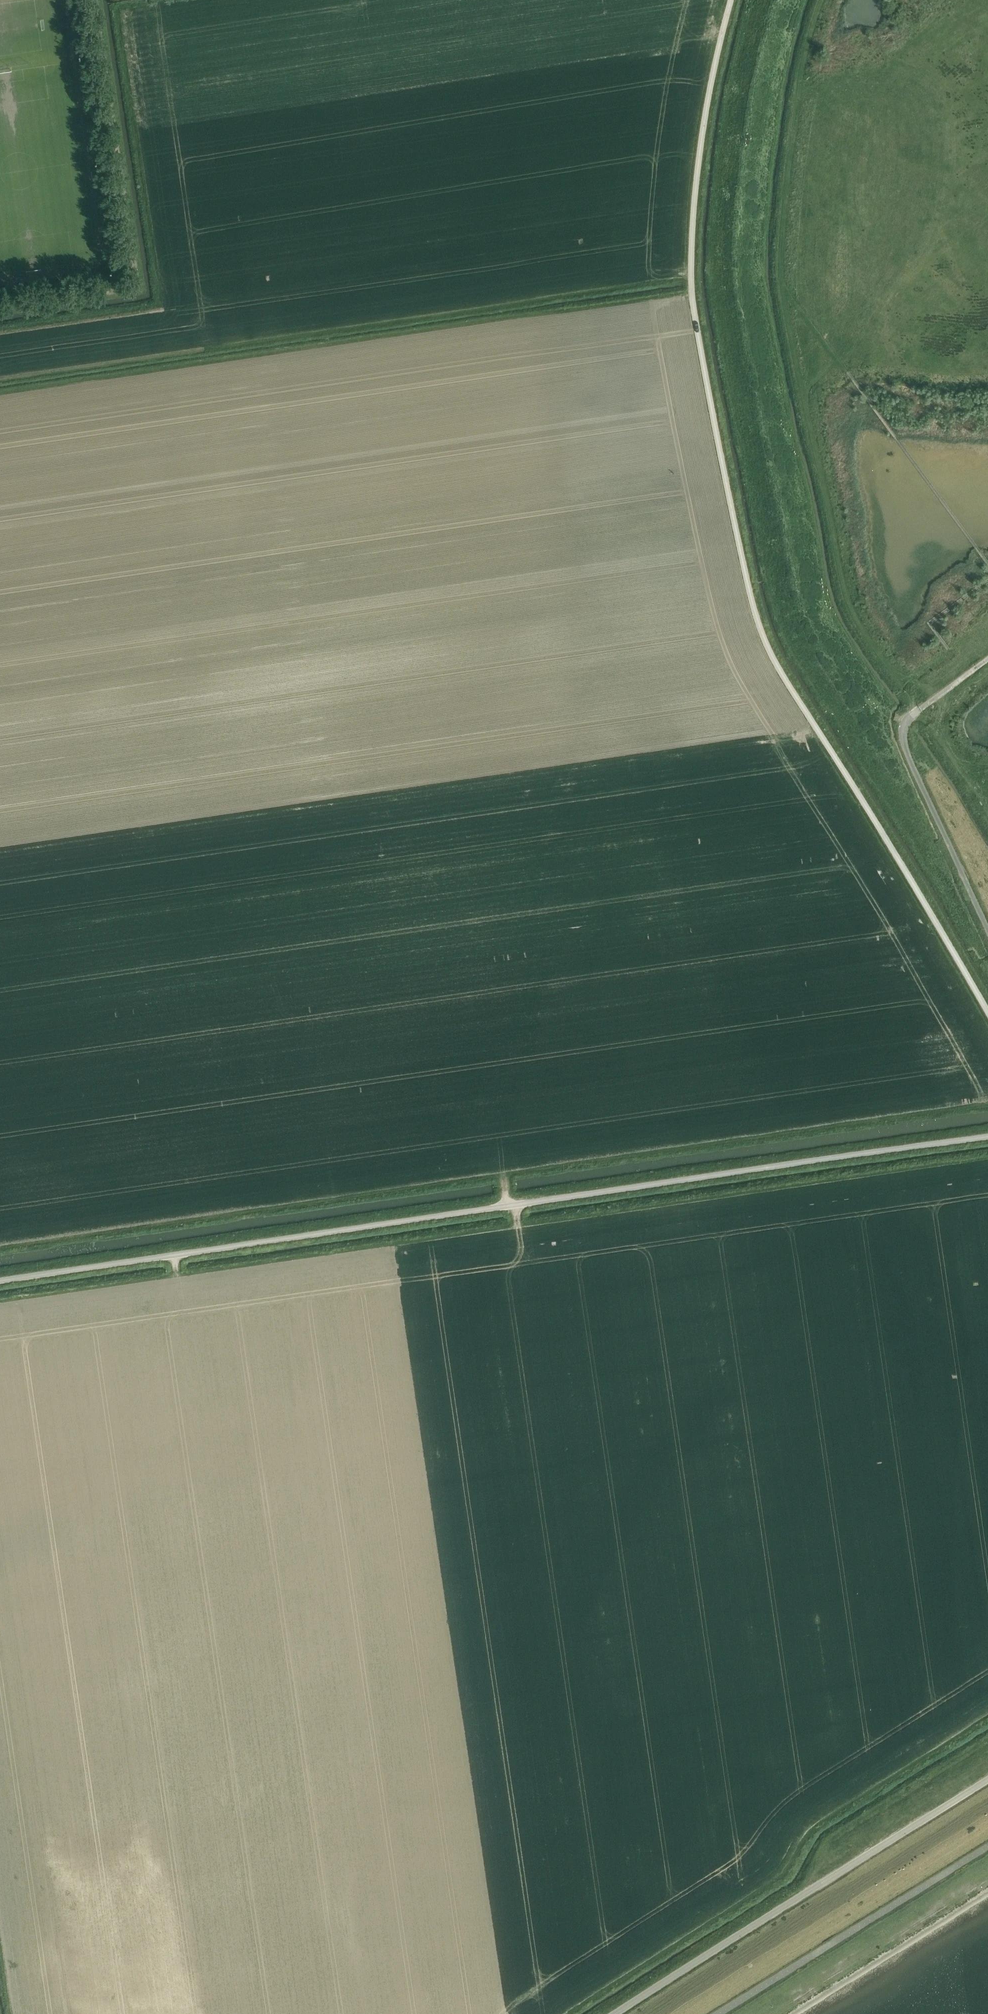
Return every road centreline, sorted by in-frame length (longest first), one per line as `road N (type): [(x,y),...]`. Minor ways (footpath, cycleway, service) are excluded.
road 1 (unclassified): [(0,1280),(987,1137)]
road 2 (unclassified): [(616,2013),(987,1782)]

